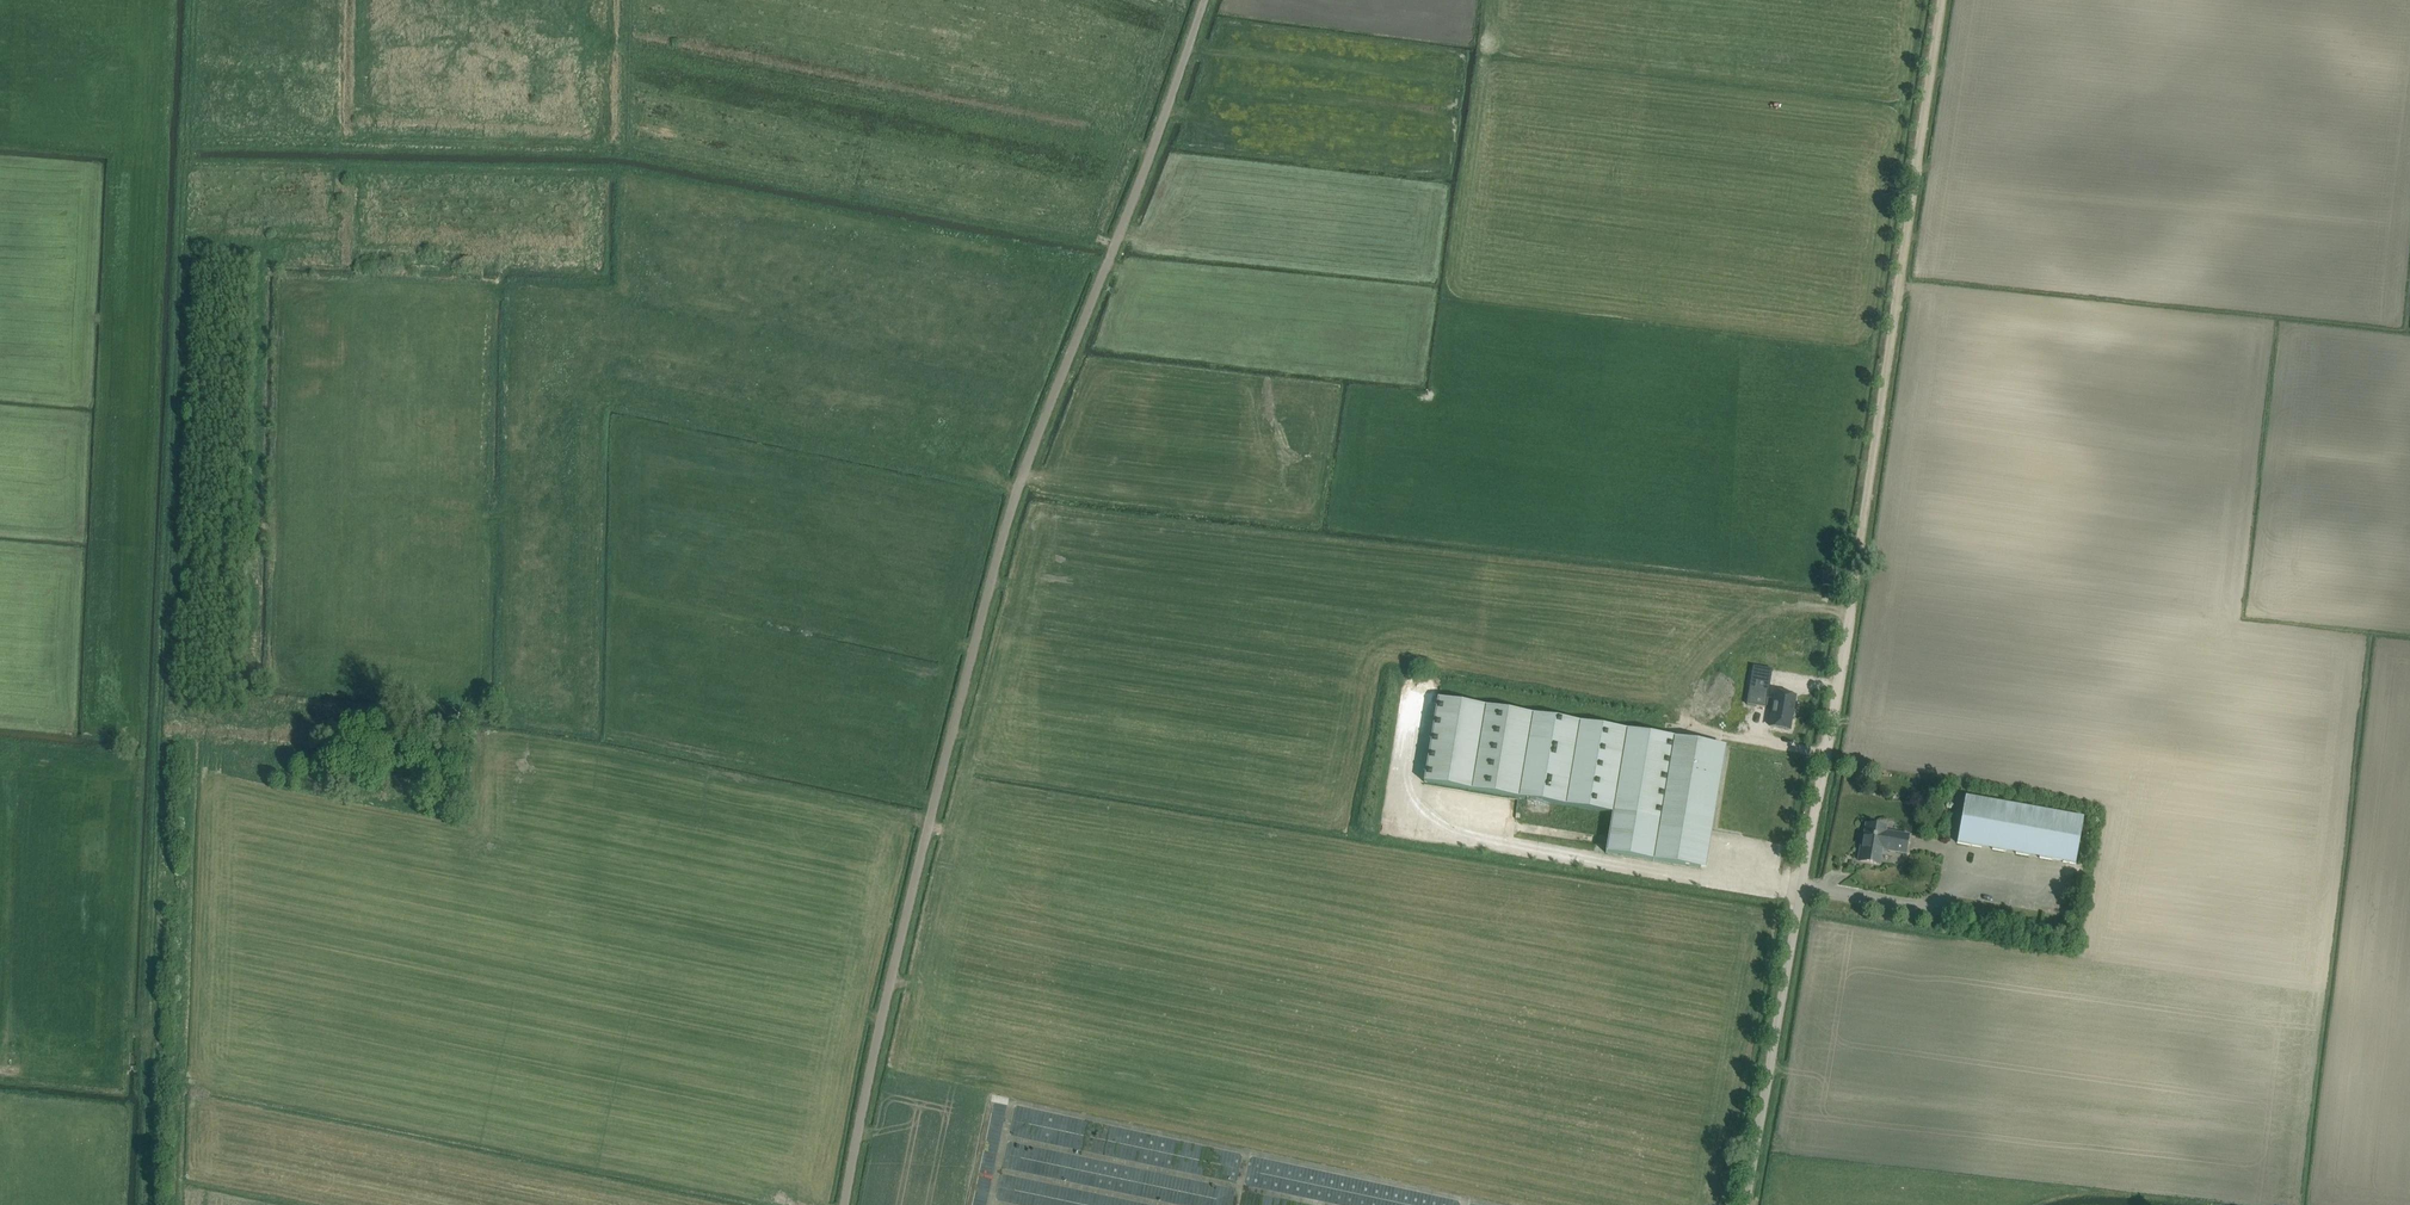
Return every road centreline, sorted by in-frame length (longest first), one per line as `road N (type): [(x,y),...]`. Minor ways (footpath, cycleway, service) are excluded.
road 1 (unclassified): [(845,1204),(886,999),(1015,497),(1204,0)]
road 2 (unclassified): [(1745,1204),(1940,0)]

